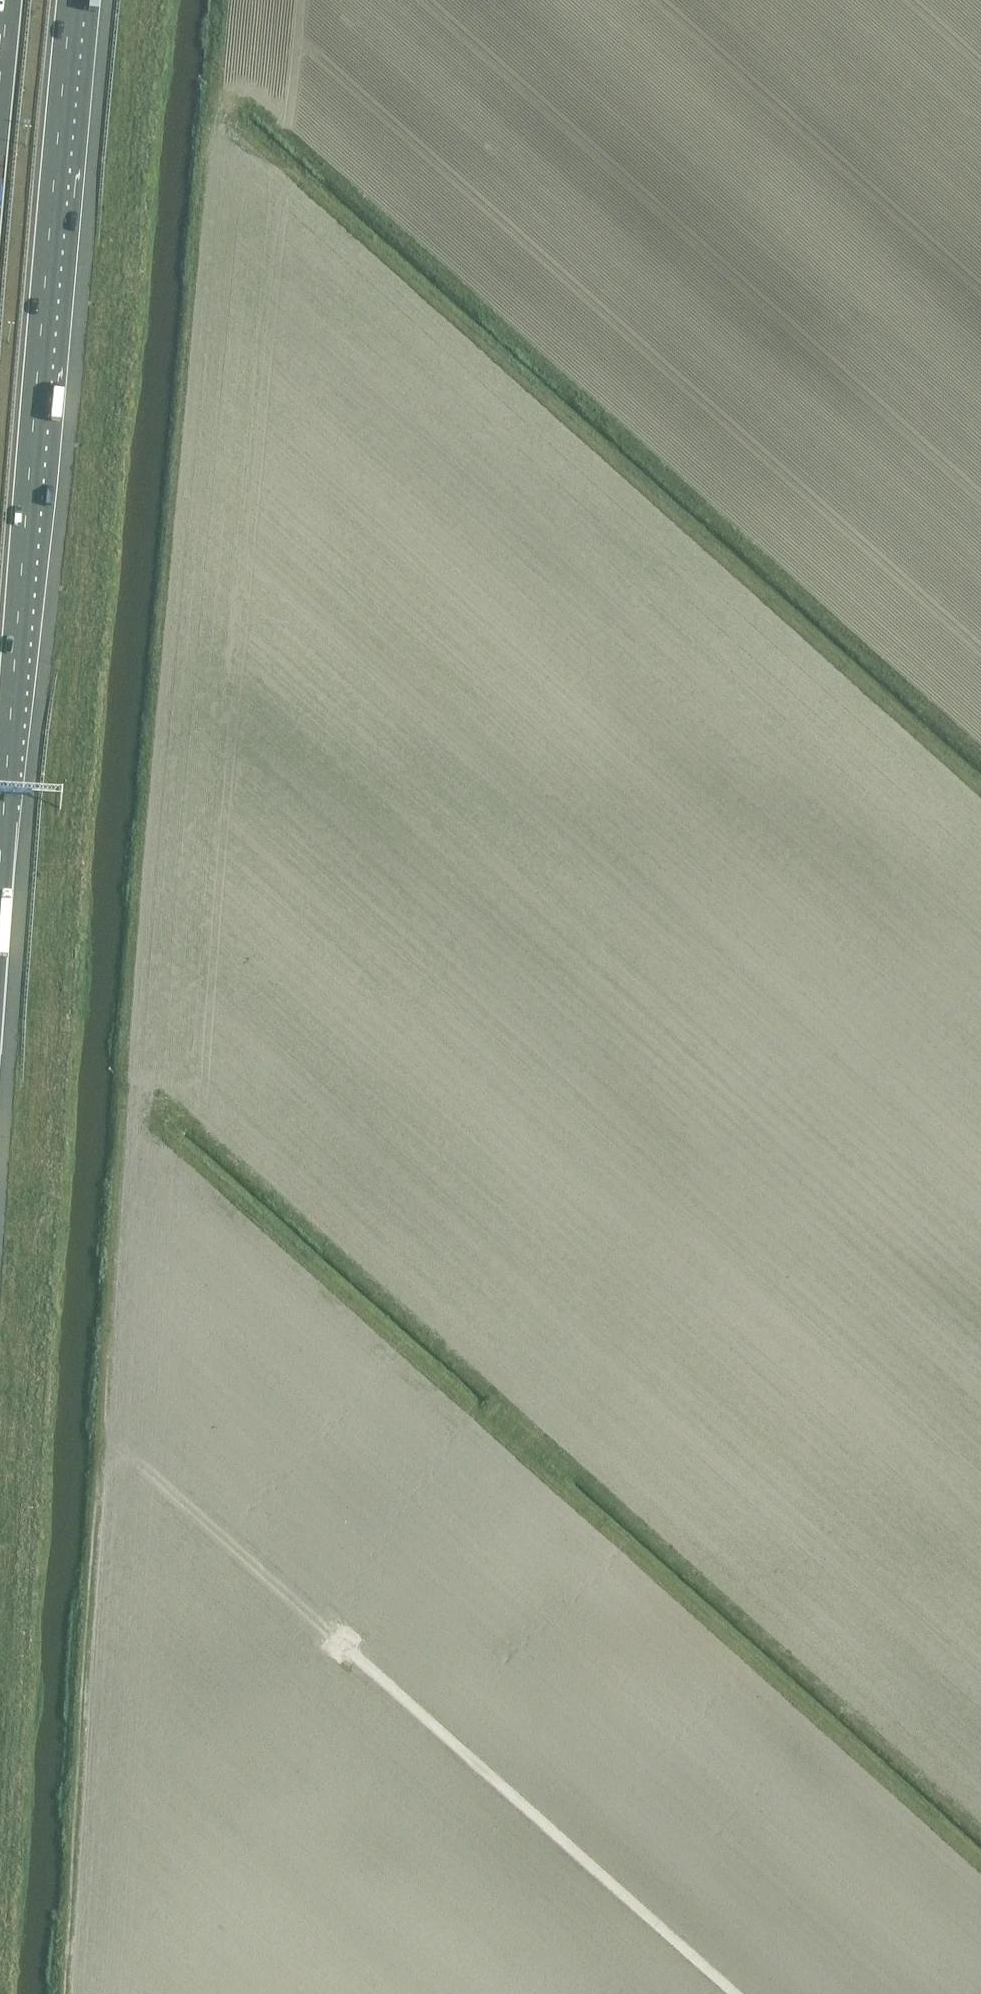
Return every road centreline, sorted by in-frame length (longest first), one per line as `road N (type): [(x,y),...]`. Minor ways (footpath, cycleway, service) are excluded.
road 1 (motorway): [(0,874),(74,0)]

